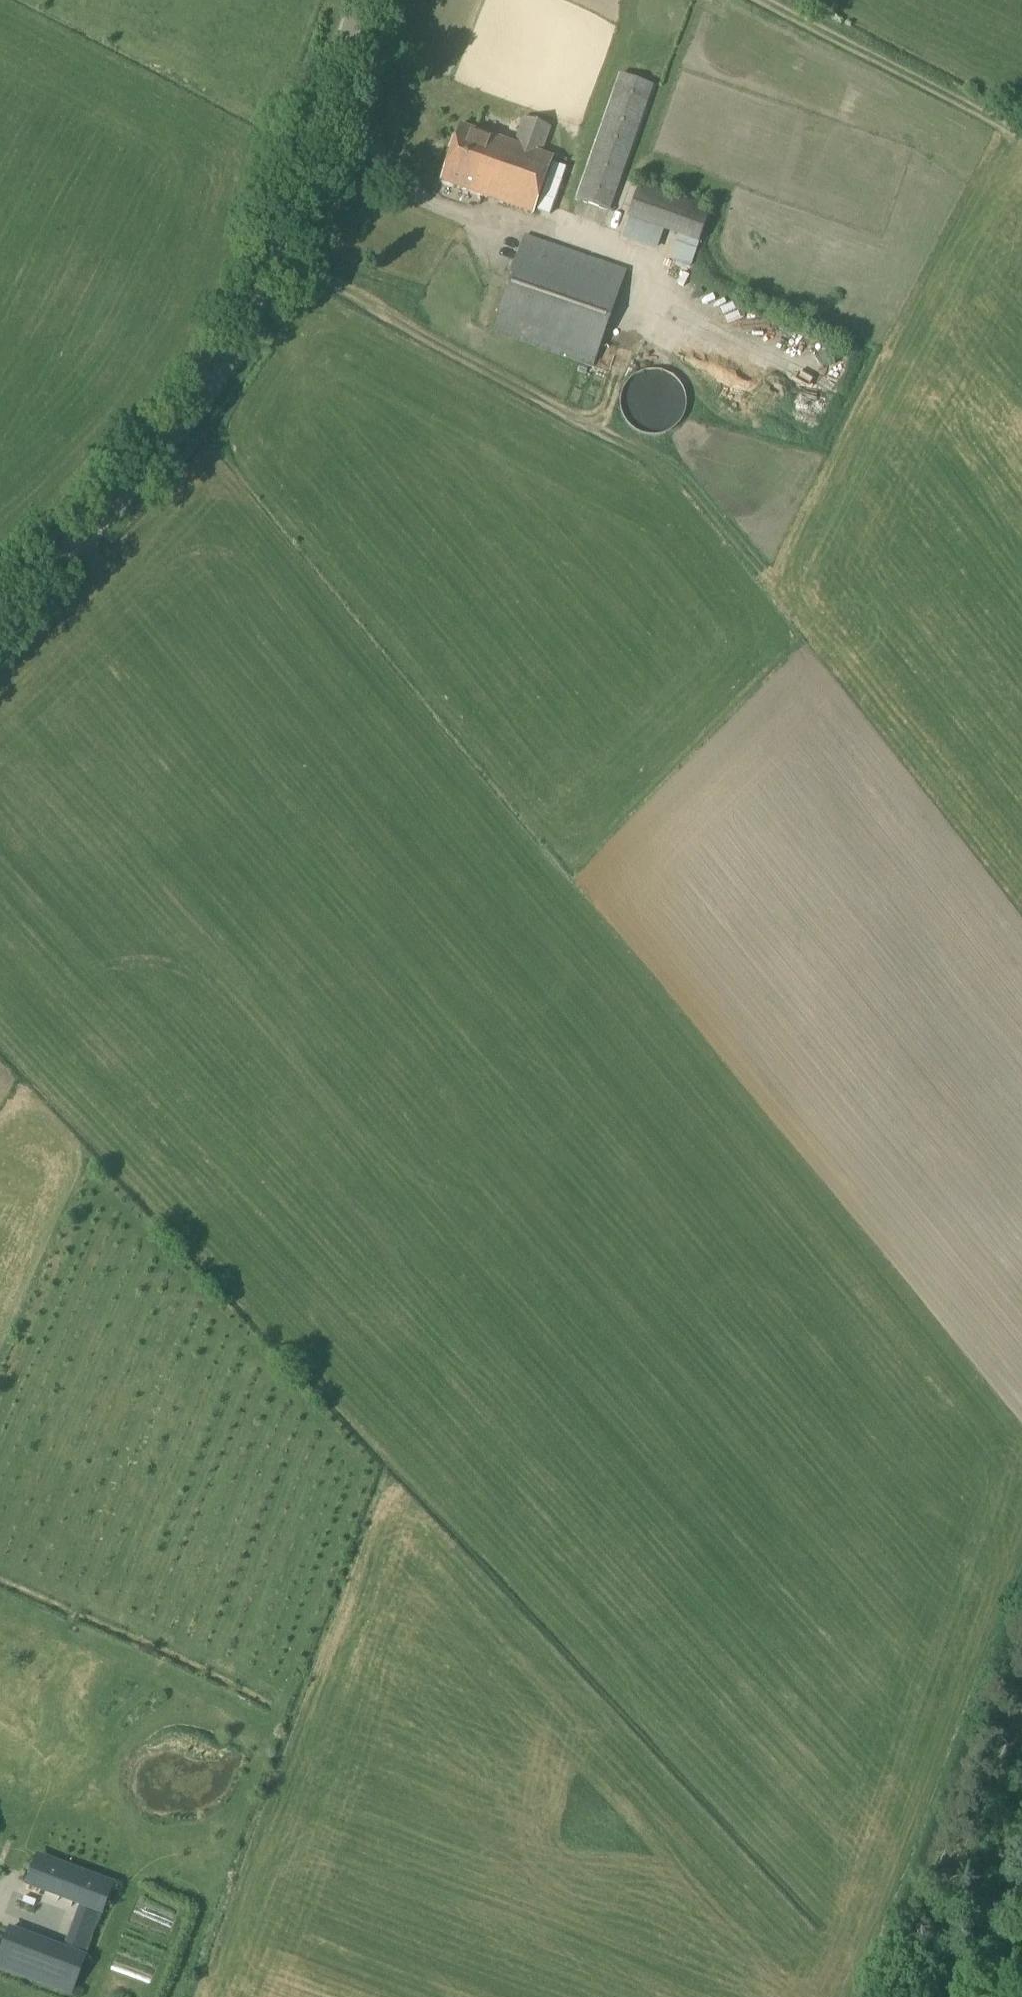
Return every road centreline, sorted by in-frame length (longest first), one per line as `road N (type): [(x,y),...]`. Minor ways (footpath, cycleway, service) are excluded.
road 1 (unclassified): [(0,609),(147,466),(213,382),(266,280),(360,0)]
road 2 (track): [(766,0),(1021,135)]

